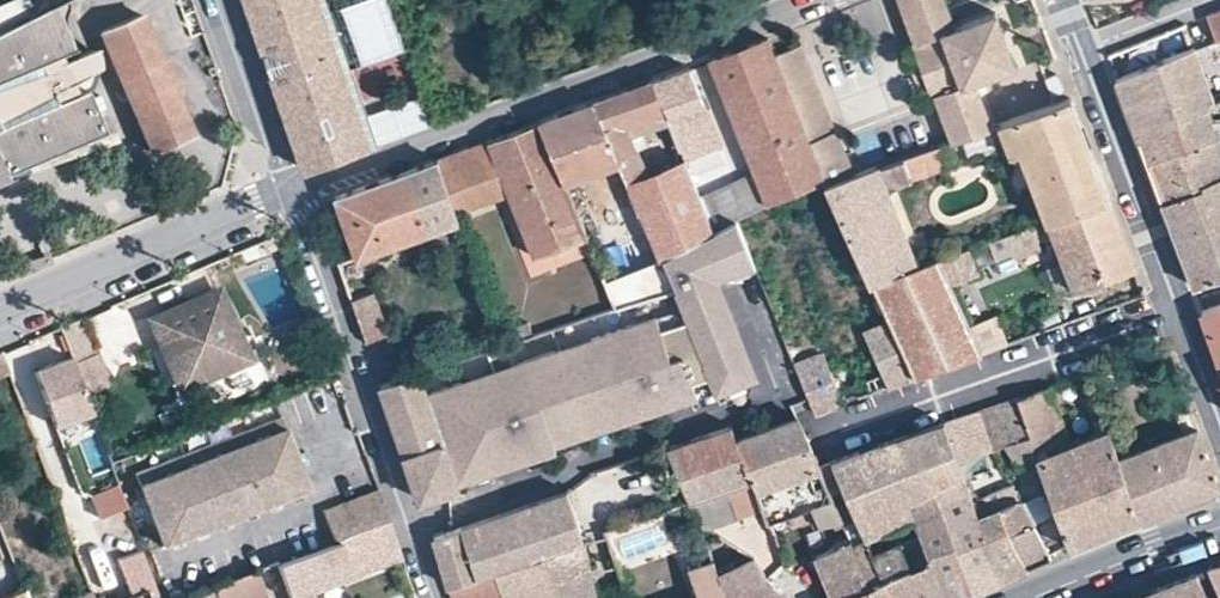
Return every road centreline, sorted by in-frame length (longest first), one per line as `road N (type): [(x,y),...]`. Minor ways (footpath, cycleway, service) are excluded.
road 1 (residential): [(290,192),(823,0)]
road 2 (tertiary): [(1219,423),(1058,0)]
road 3 (residential): [(290,192),(437,597)]
road 4 (residential): [(0,310),(290,192)]
road 5 (primary): [(1023,597),(1219,526)]
road 6 (residential): [(229,0),(290,192)]

